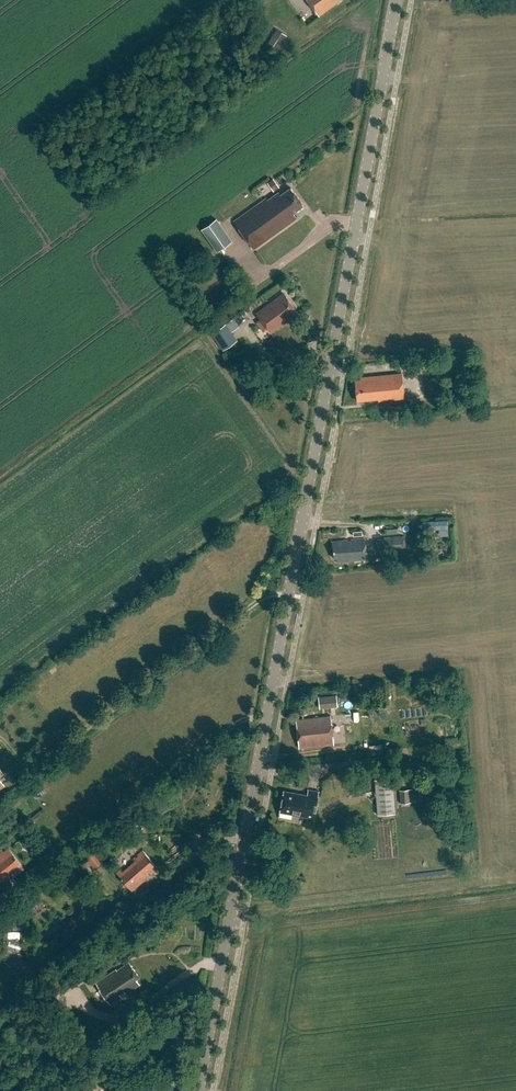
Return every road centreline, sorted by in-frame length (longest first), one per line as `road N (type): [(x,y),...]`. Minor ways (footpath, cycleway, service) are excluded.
road 1 (secondary): [(198,1090),(397,0)]
road 2 (track): [(288,595),(275,596),(39,765),(23,763),(0,739)]
road 3 (track): [(266,719),(244,720),(22,882)]

